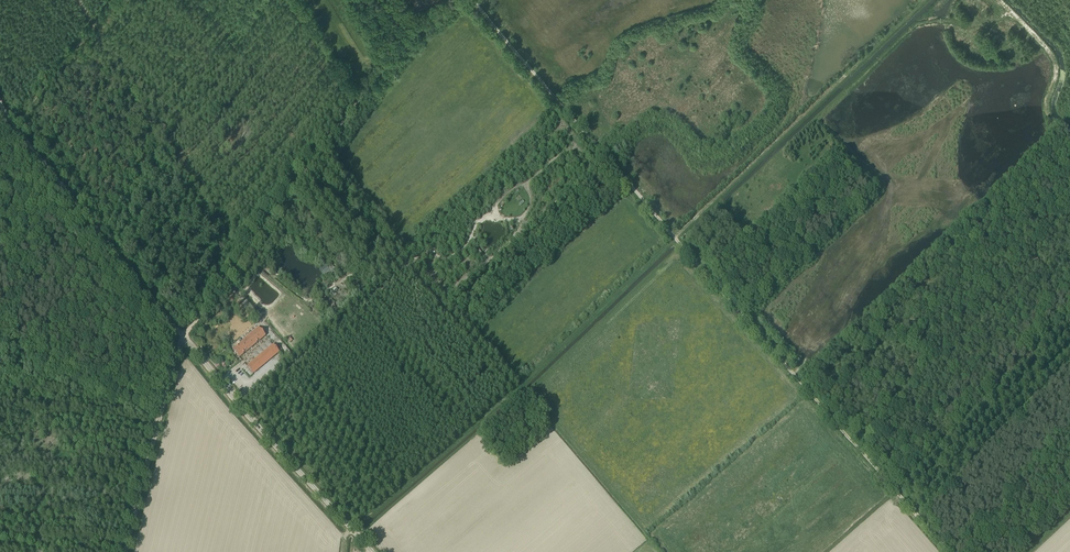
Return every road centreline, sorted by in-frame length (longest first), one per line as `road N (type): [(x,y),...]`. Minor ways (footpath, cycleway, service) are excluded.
road 1 (track): [(472,0),(948,551)]
road 2 (unclassified): [(372,551),(184,336),(126,551)]
road 3 (track): [(453,0),(405,37),(184,336)]
road 4 (track): [(0,101),(184,336)]
road 5 (track): [(162,411),(0,344)]

